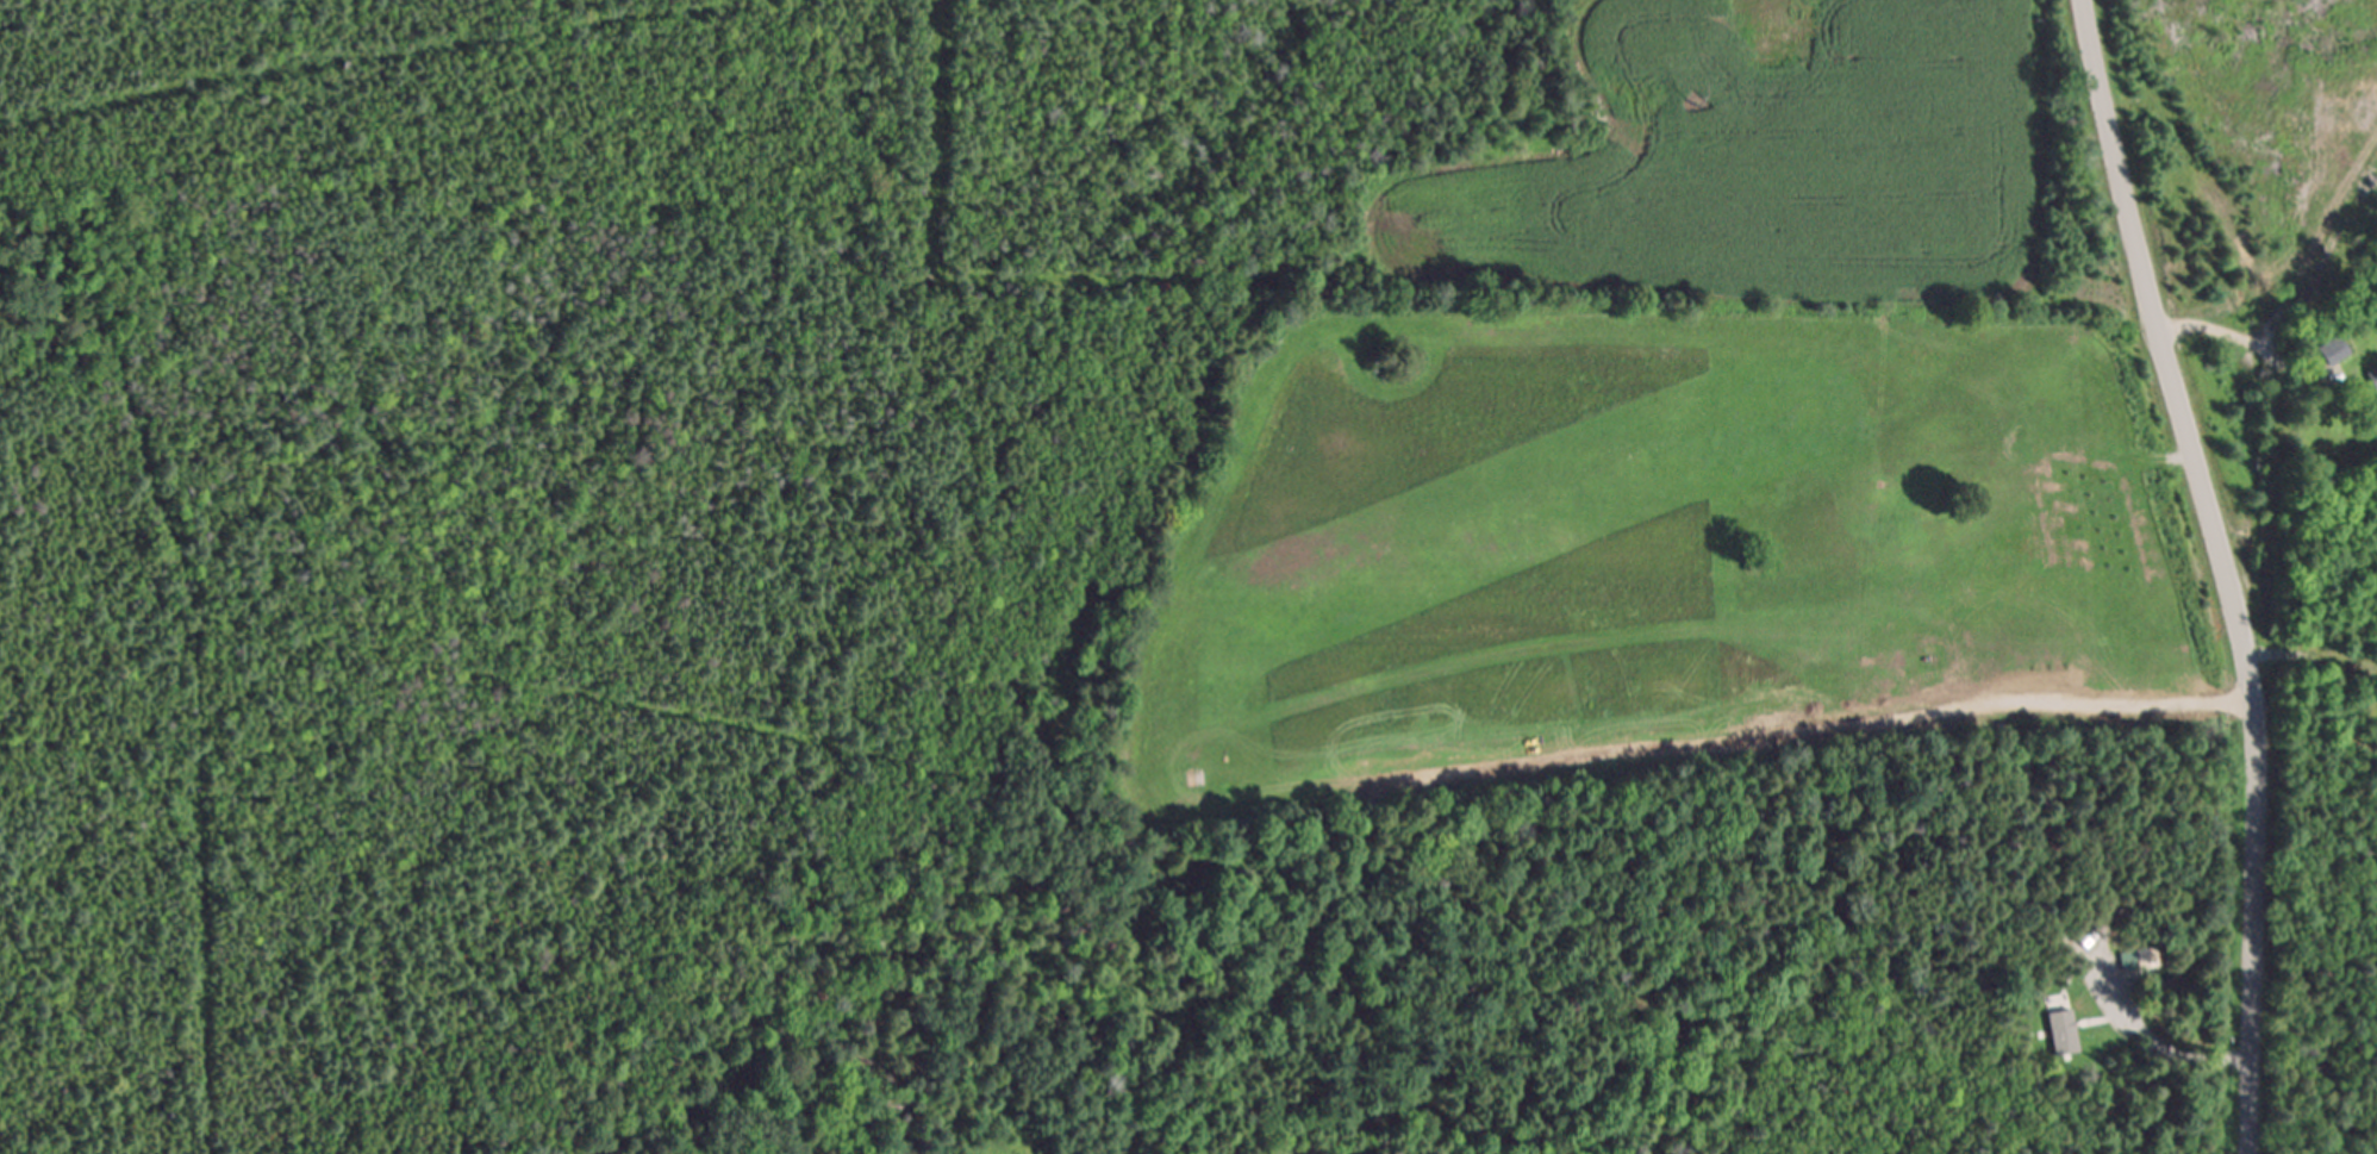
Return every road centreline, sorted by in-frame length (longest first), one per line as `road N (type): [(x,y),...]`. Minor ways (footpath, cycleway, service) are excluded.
road 1 (secondary): [(2251,1153),(2256,717),(2232,595),(2111,157),(2079,0)]

